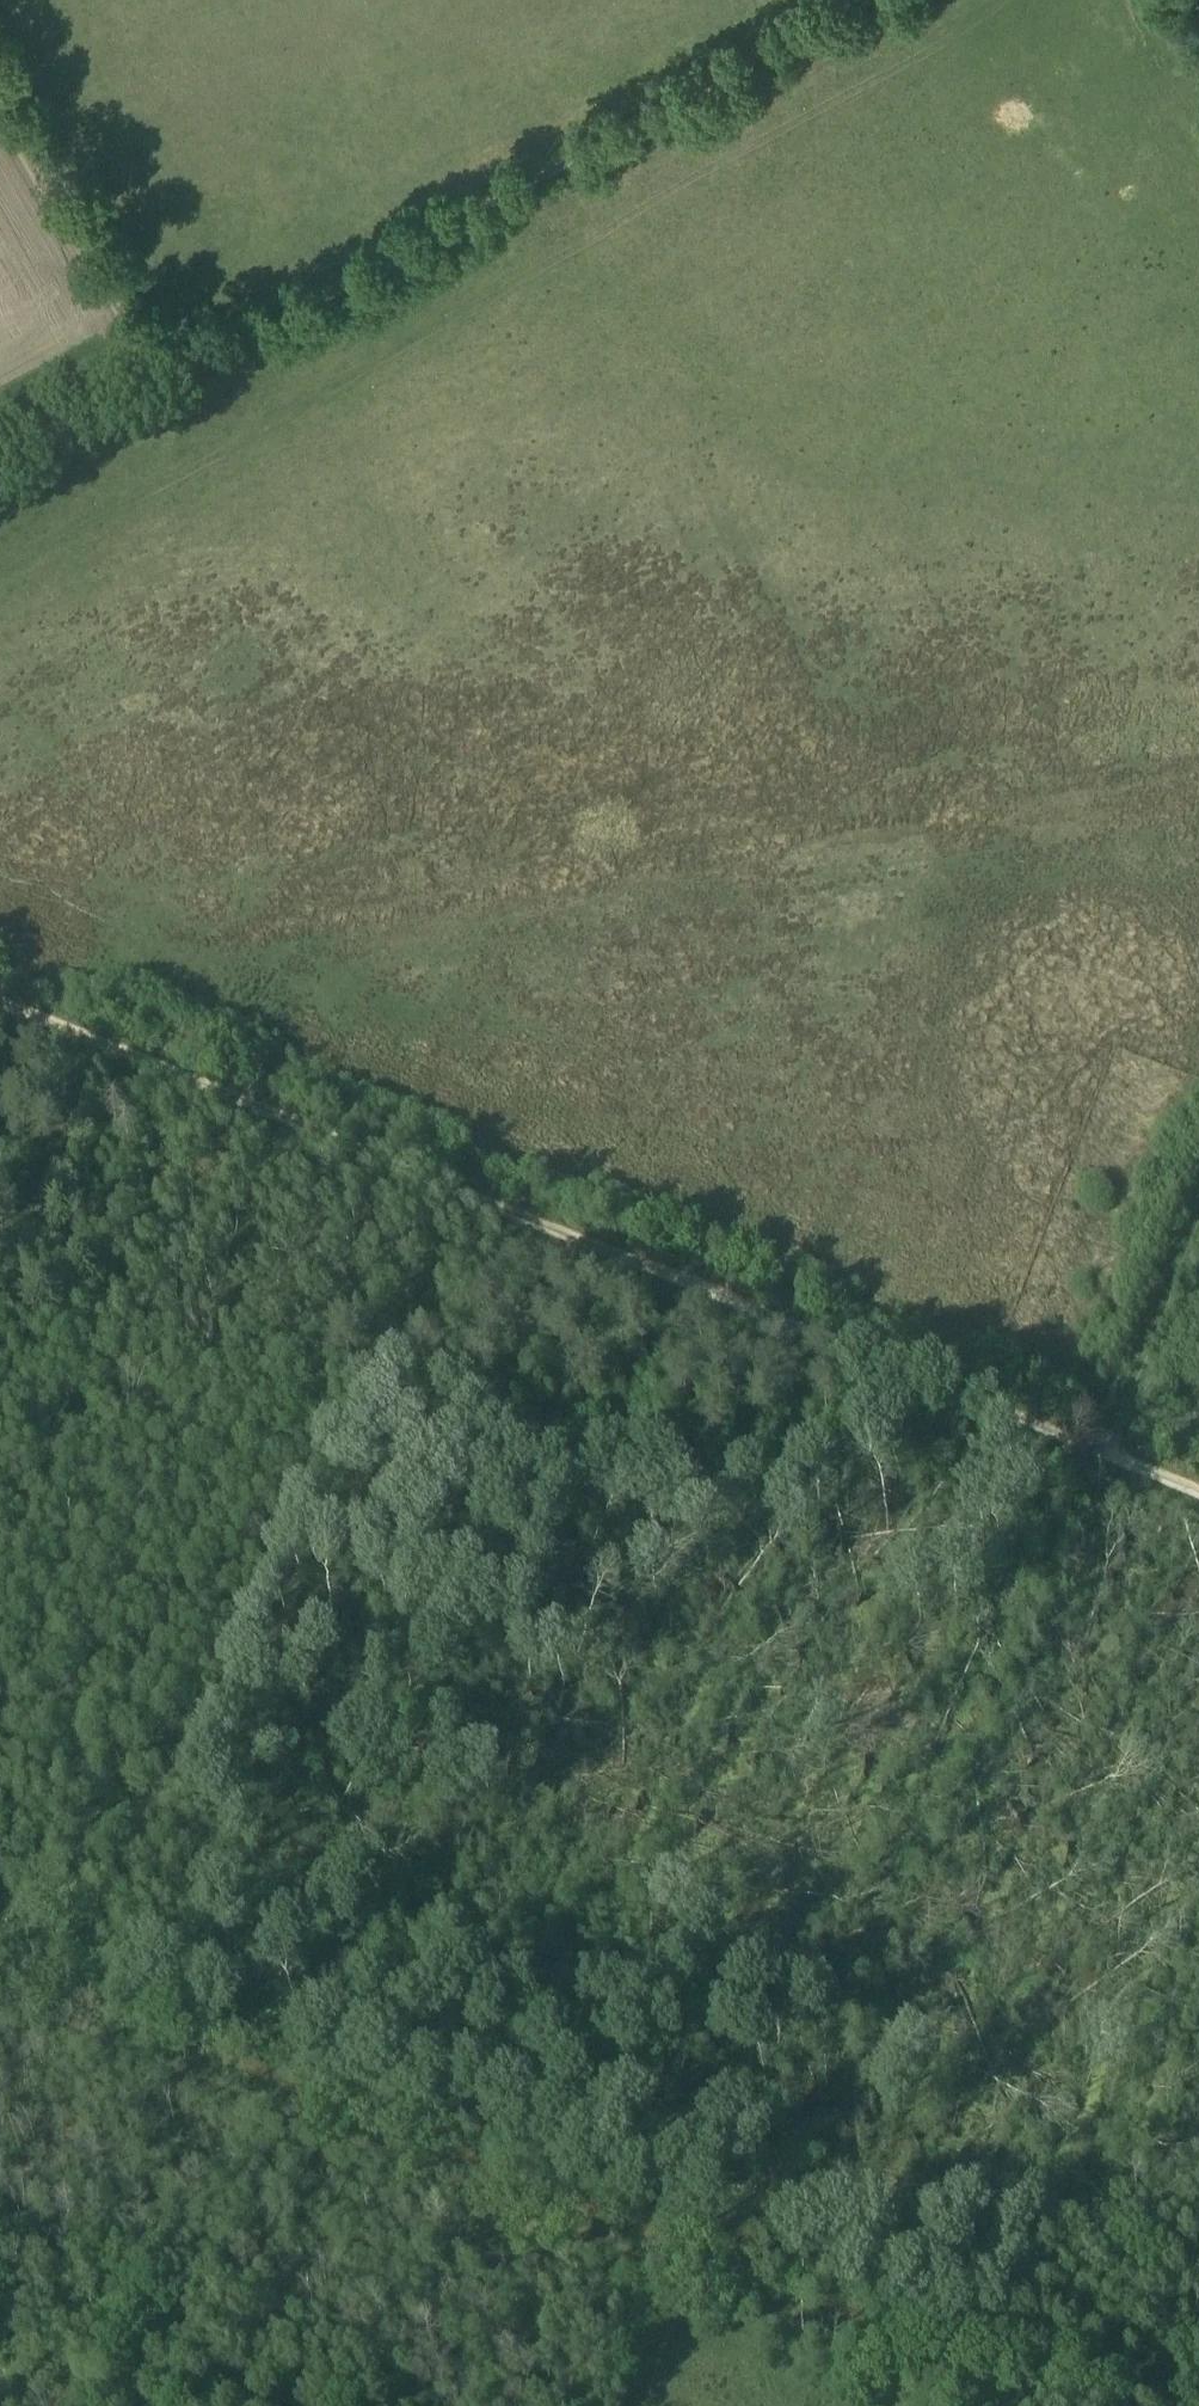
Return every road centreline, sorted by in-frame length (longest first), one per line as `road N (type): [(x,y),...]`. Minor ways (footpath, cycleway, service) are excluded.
road 1 (track): [(0,1001),(1103,1452)]
road 2 (track): [(164,381),(870,0)]
road 3 (track): [(164,381),(0,103)]
road 4 (track): [(164,381),(0,465)]

